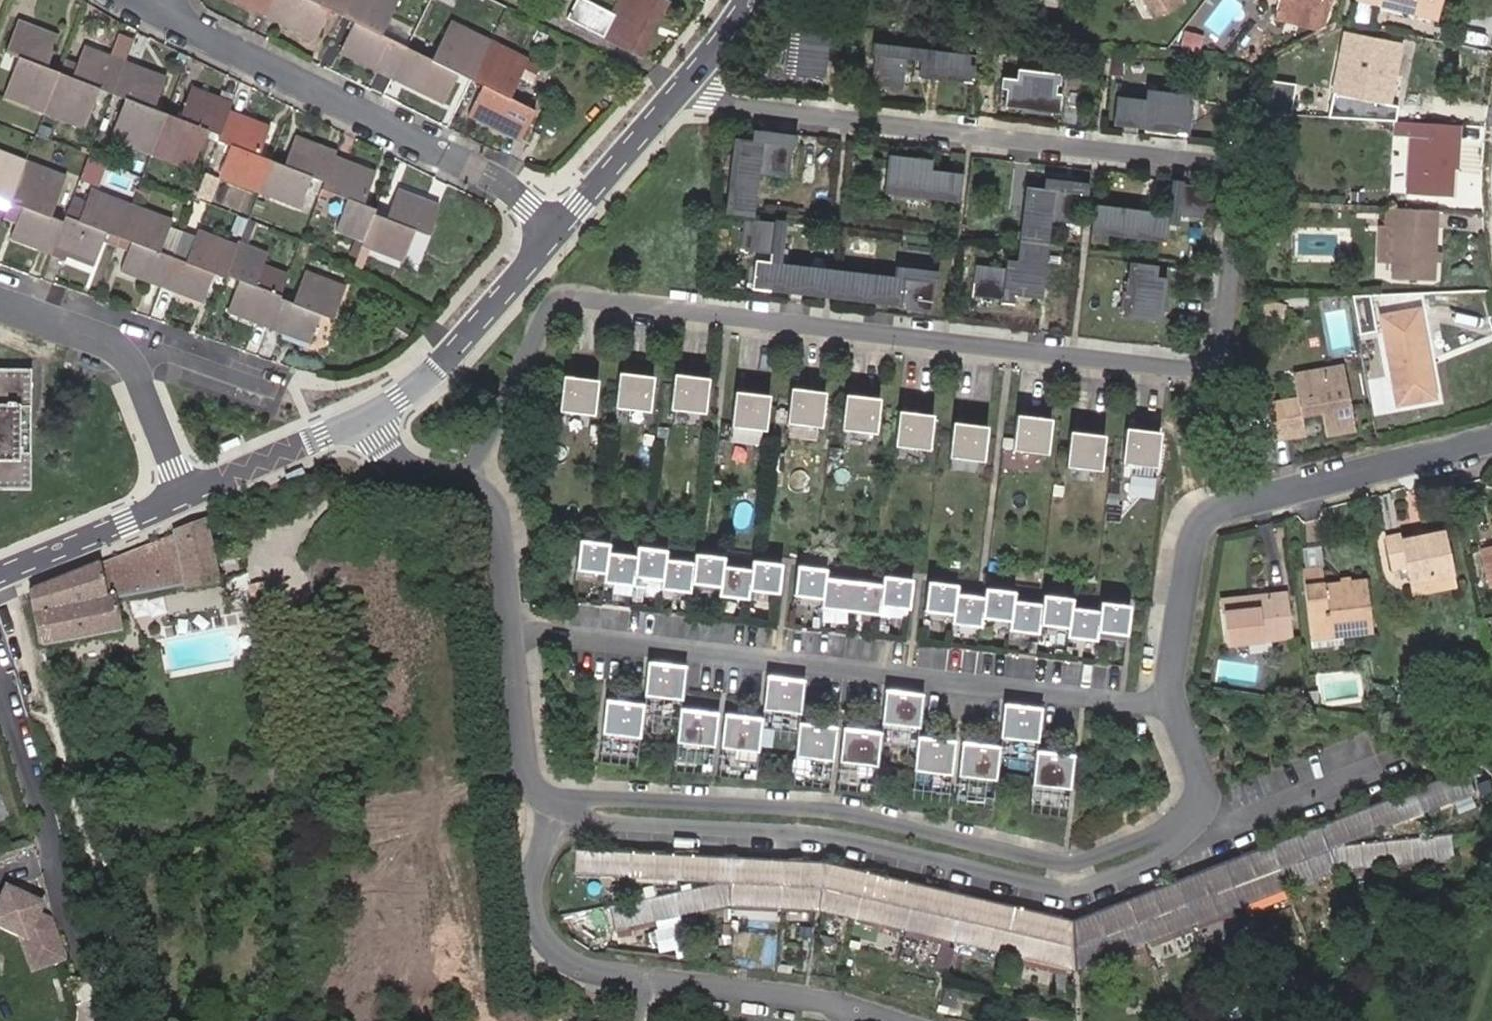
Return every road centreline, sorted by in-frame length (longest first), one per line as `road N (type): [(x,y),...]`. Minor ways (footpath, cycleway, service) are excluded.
road 1 (residential): [(467,485),(561,309),(1153,371),(1179,368),(1207,350),(1230,204),(1220,178),(1204,168),(711,103),(685,80)]
road 2 (residential): [(1170,700),(1151,704),(507,633)]
road 3 (residential): [(573,807),(594,820),(835,834),(1053,885),(1079,887),(1150,862),(1167,841)]
road 4 (residential): [(1167,841),(1139,839),(1066,862),(844,812),(594,798),(573,807)]
road 5 (residential): [(561,806),(530,904),(554,953),(642,981),(824,1002),(885,1020)]
road 6 (residential): [(1170,700),(1192,535),(1206,519),(1491,440)]
road 7 (residential): [(554,230),(501,183),(152,10)]
road 8 (residential): [(0,303),(125,355),(186,498)]
road 9 (tertiary): [(367,412),(418,374),(554,230)]
road 10 (tertiary): [(186,498),(367,412)]
road 11 (tertiary): [(0,572),(186,498)]
road 12 (tertiary): [(554,230),(685,80)]
road 13 (residential): [(507,633),(525,772),(539,795),(561,806)]
road 14 (residential): [(467,485),(495,513),(507,633)]
road 15 (residential): [(1167,841),(1195,815),(1200,790),(1170,700)]
road 16 (residential): [(367,412),(412,468),(467,485)]

